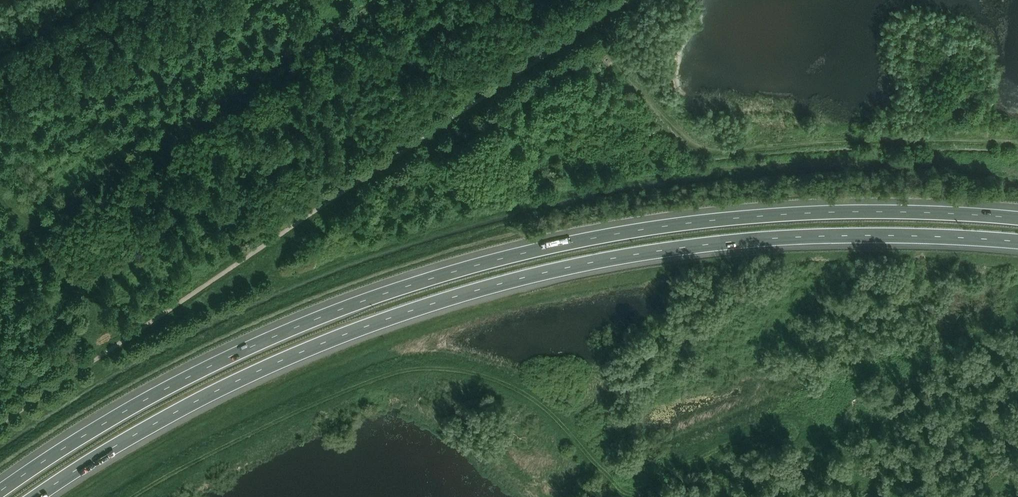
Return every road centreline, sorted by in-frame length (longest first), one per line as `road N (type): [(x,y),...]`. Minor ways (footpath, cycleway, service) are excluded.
road 1 (motorway): [(1017,218),(874,211),(735,218),(495,260),(322,317),(211,365),(0,492)]
road 2 (motorway): [(37,496),(224,387),(334,338),(504,282),(738,241),(1017,241)]

